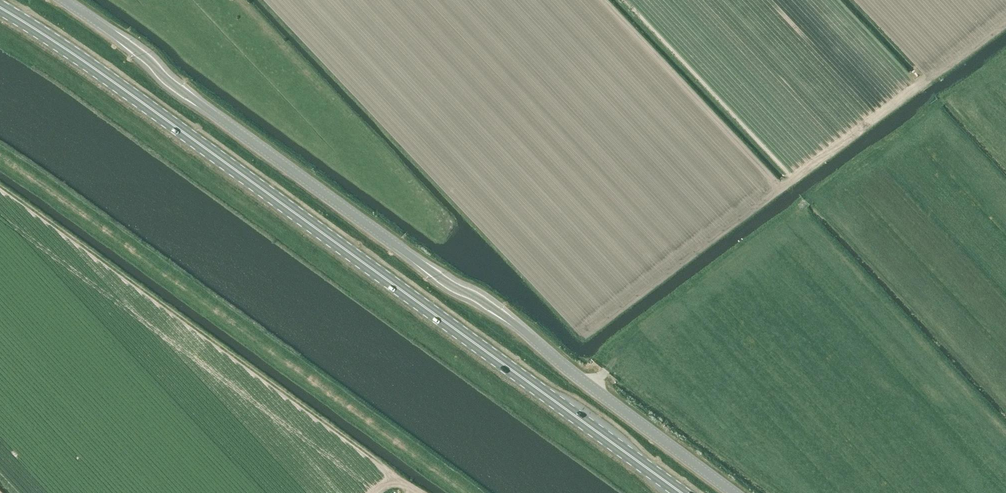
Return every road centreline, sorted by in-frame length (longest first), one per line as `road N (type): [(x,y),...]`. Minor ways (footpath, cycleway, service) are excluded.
road 1 (primary): [(682,492),(0,8)]
road 2 (unclassified): [(733,492),(512,322),(450,286),(63,0)]

